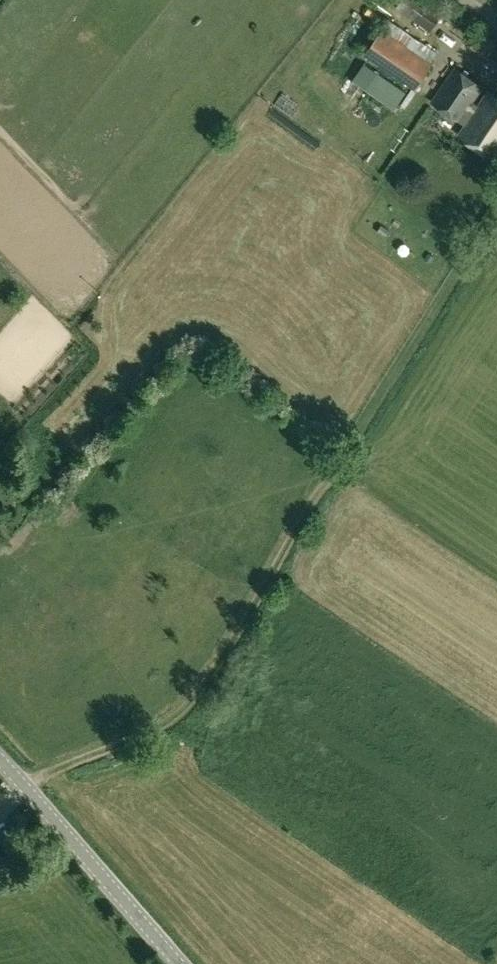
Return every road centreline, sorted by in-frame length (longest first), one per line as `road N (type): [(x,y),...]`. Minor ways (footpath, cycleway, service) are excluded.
road 1 (track): [(496,214),(201,689),(143,735),(23,783)]
road 2 (tertiary): [(180,963),(0,759)]

